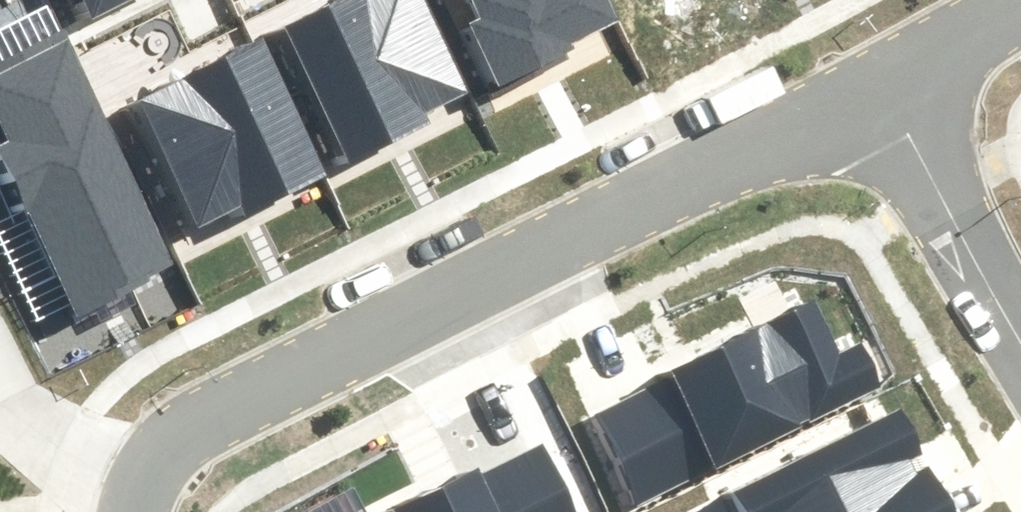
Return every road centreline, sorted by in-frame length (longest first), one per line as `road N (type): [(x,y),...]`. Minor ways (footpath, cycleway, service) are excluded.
road 1 (residential): [(134,499),(193,421),(635,200),(888,88)]
road 2 (residential): [(888,88),(1020,350)]
road 3 (residential): [(134,499),(50,450),(0,403)]
road 4 (residential): [(888,88),(1020,7)]

